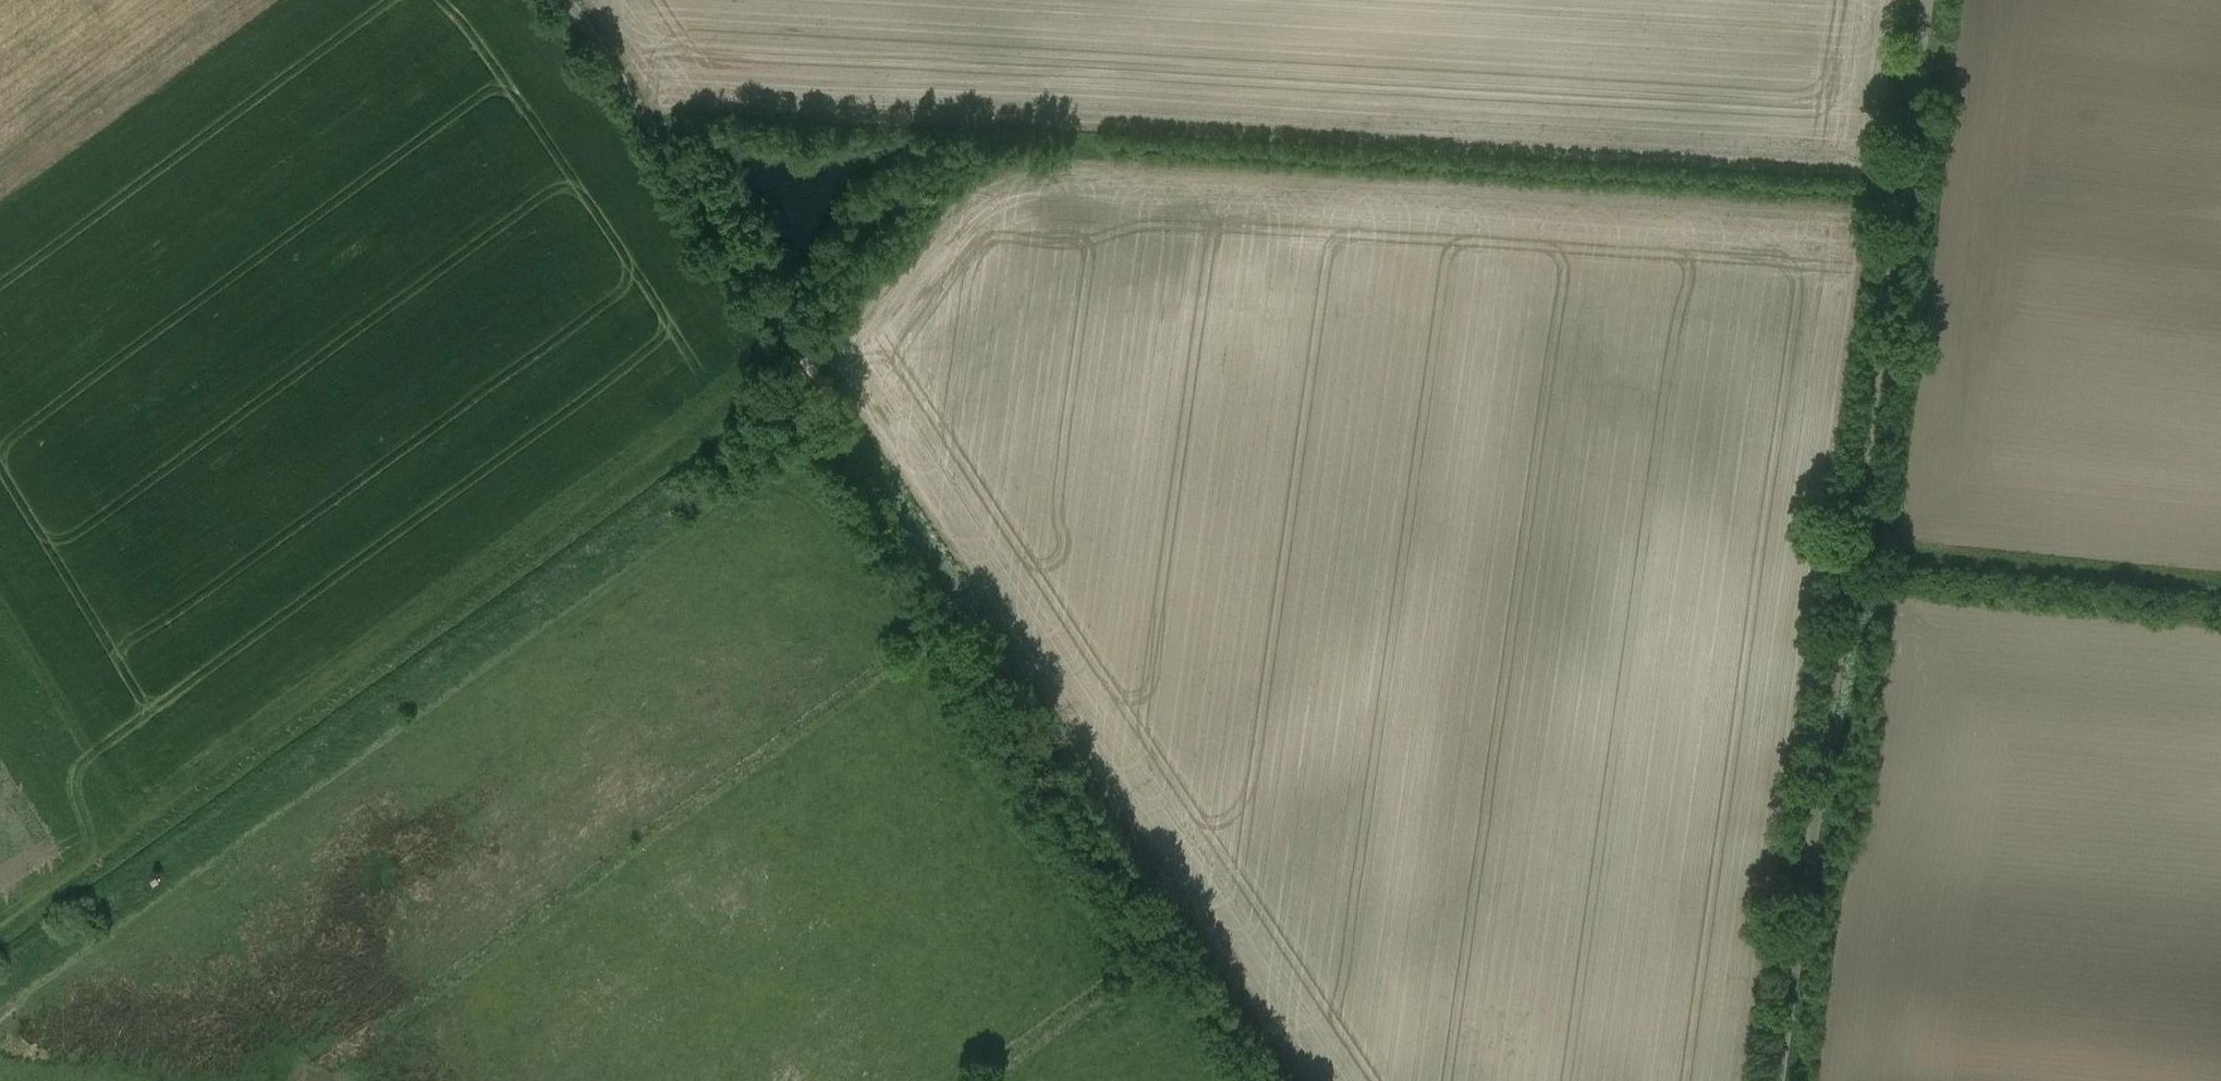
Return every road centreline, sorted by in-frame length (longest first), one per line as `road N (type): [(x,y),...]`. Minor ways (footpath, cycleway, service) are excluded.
road 1 (unclassified): [(569,0),(1279,1080)]
road 2 (unclassified): [(1778,1080),(1929,0)]

